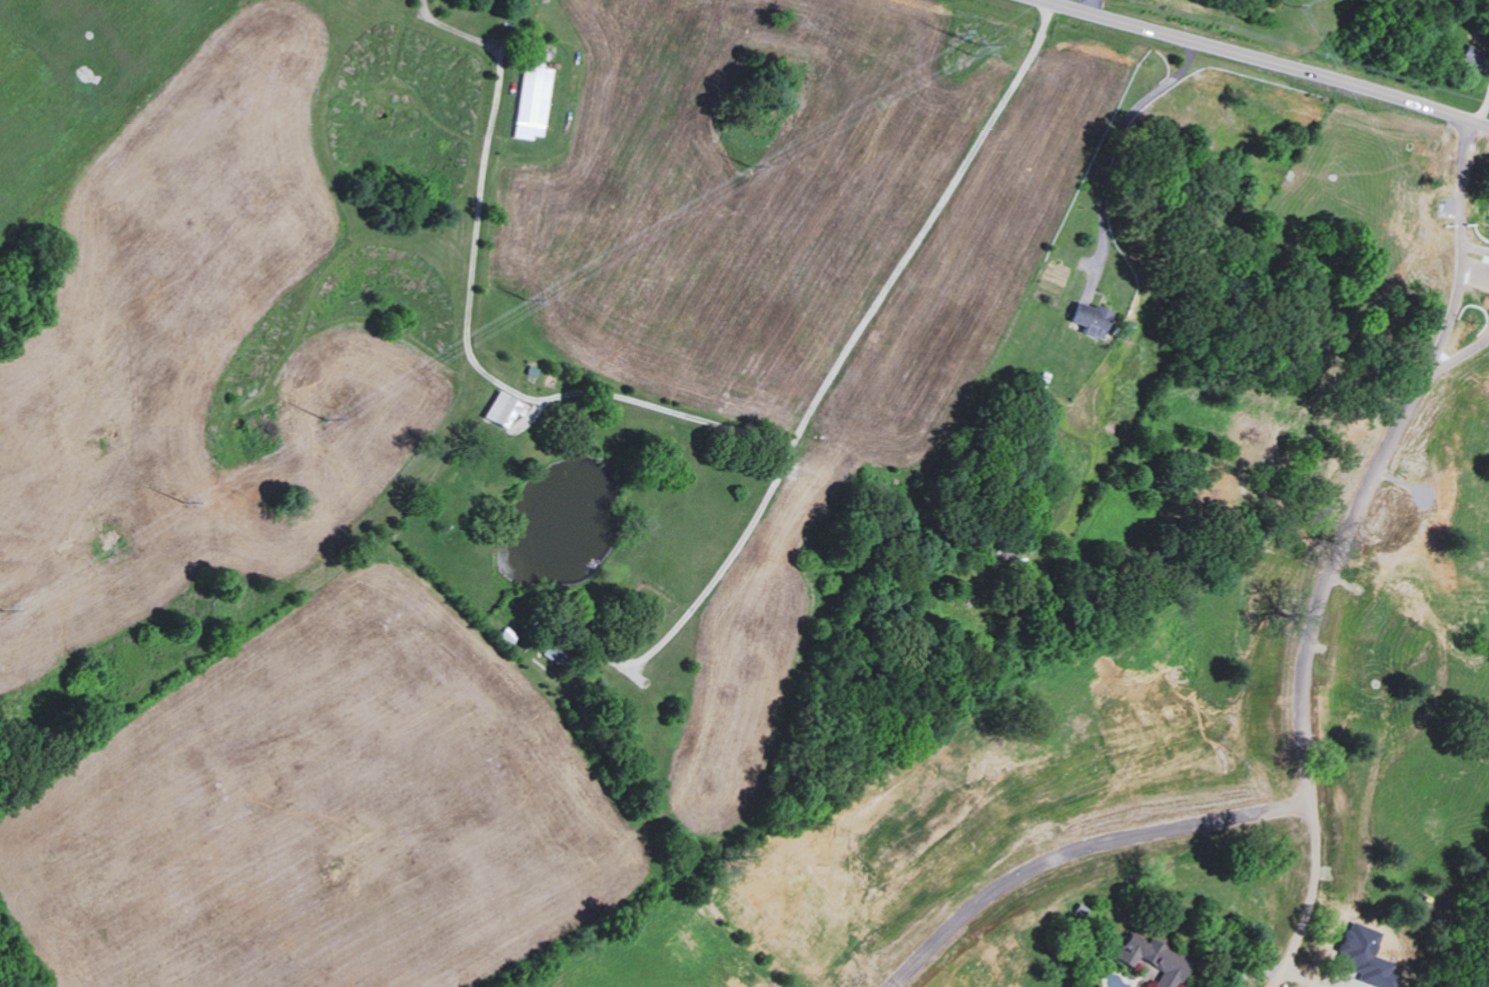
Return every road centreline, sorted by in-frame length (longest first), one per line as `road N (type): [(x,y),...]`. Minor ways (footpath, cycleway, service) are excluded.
road 1 (secondary): [(1488,128),(1040,0)]

